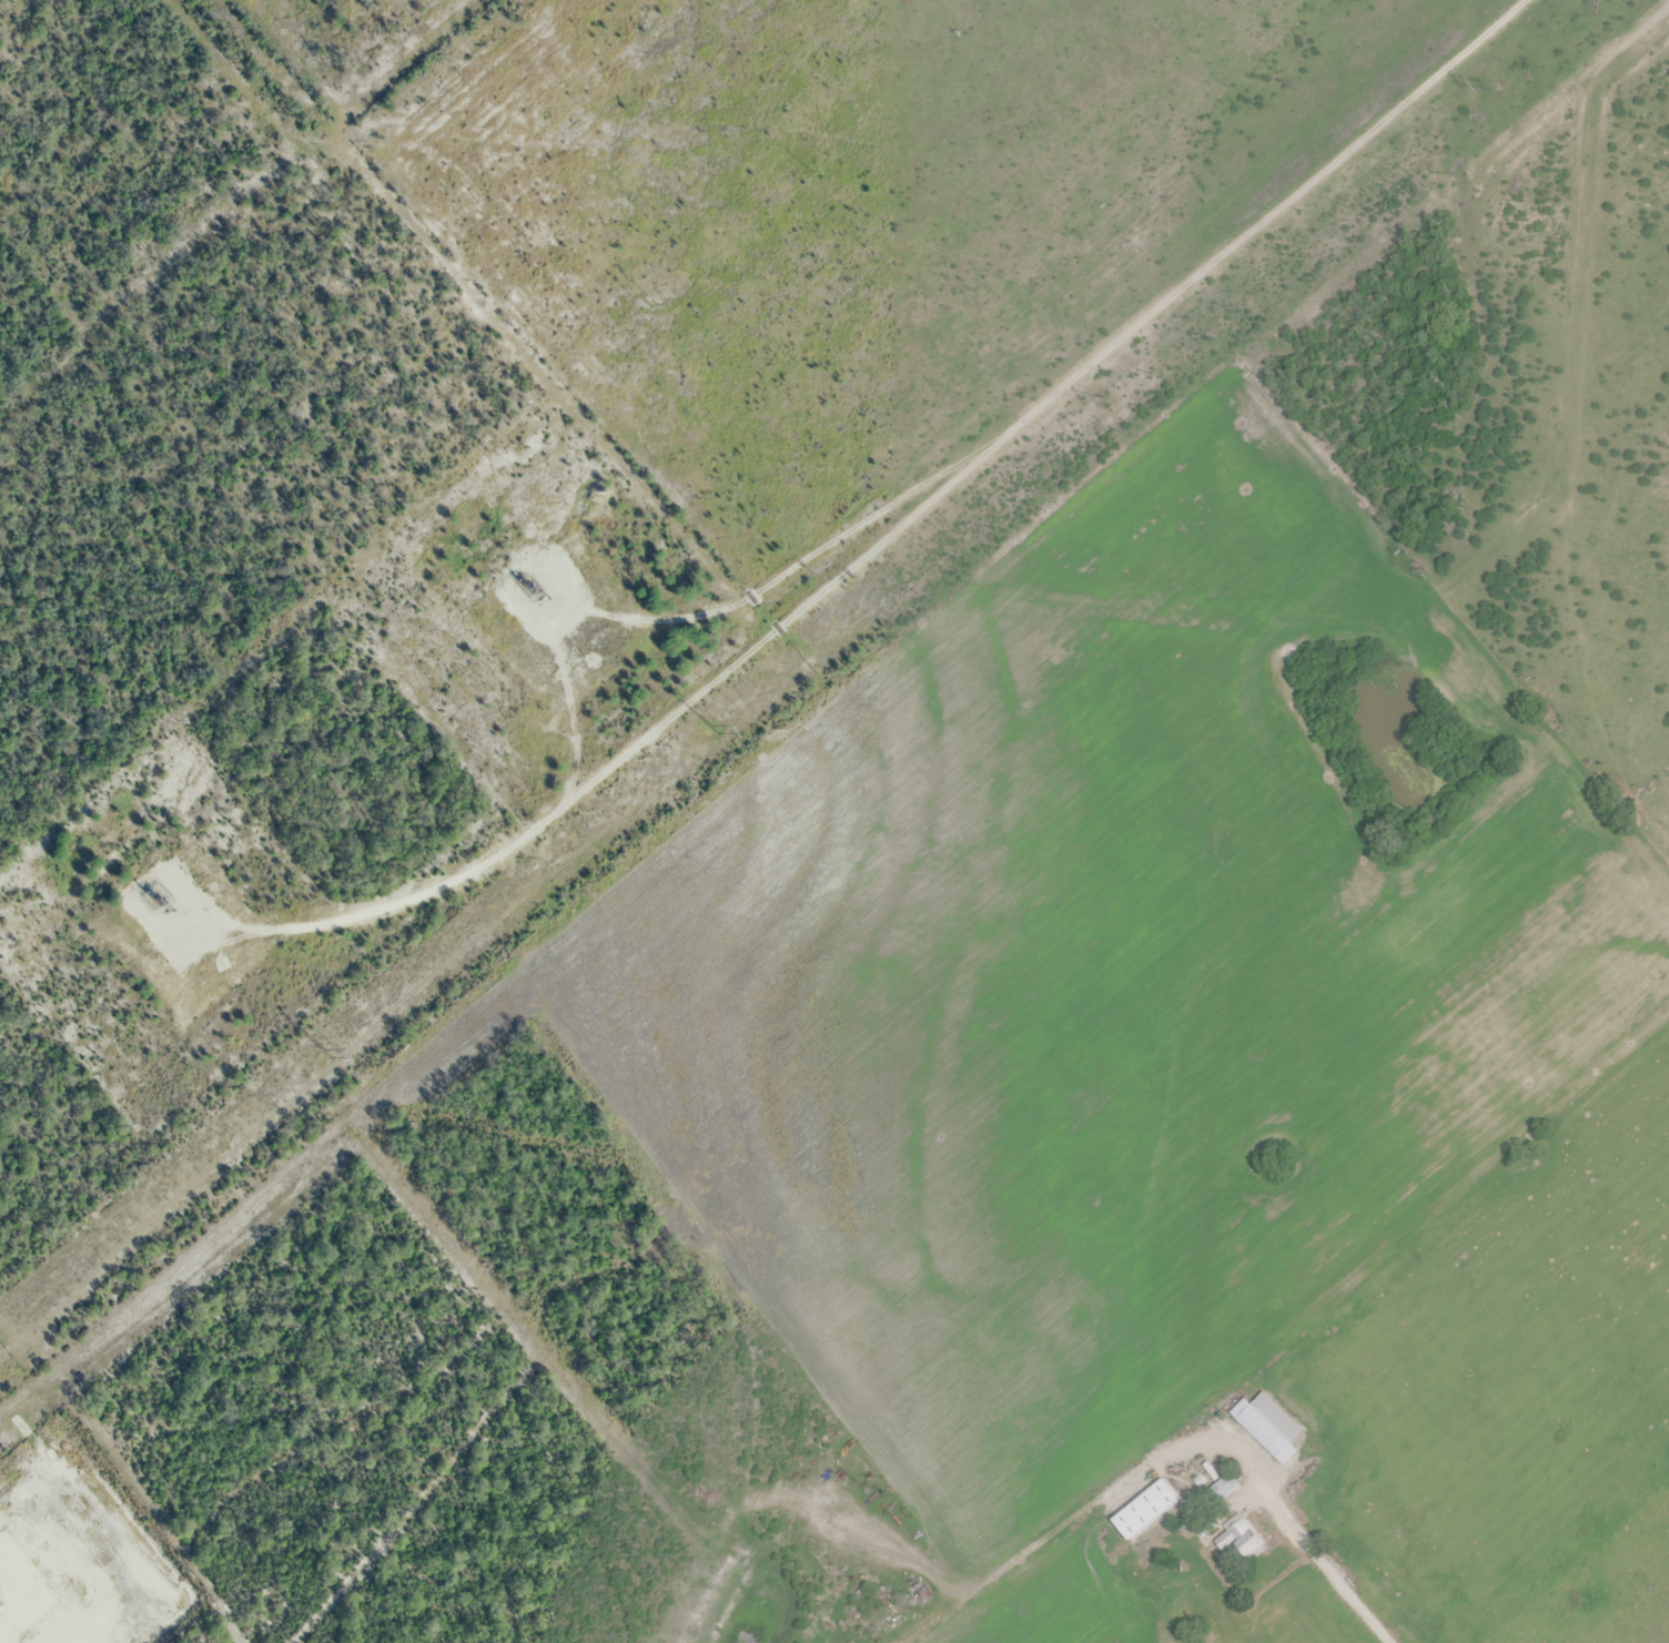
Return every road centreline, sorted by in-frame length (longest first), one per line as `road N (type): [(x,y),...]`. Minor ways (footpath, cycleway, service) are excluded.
road 1 (residential): [(1391,1642),(1260,1484),(1245,1441),(1225,1433),(1198,1440),(1139,1471)]

